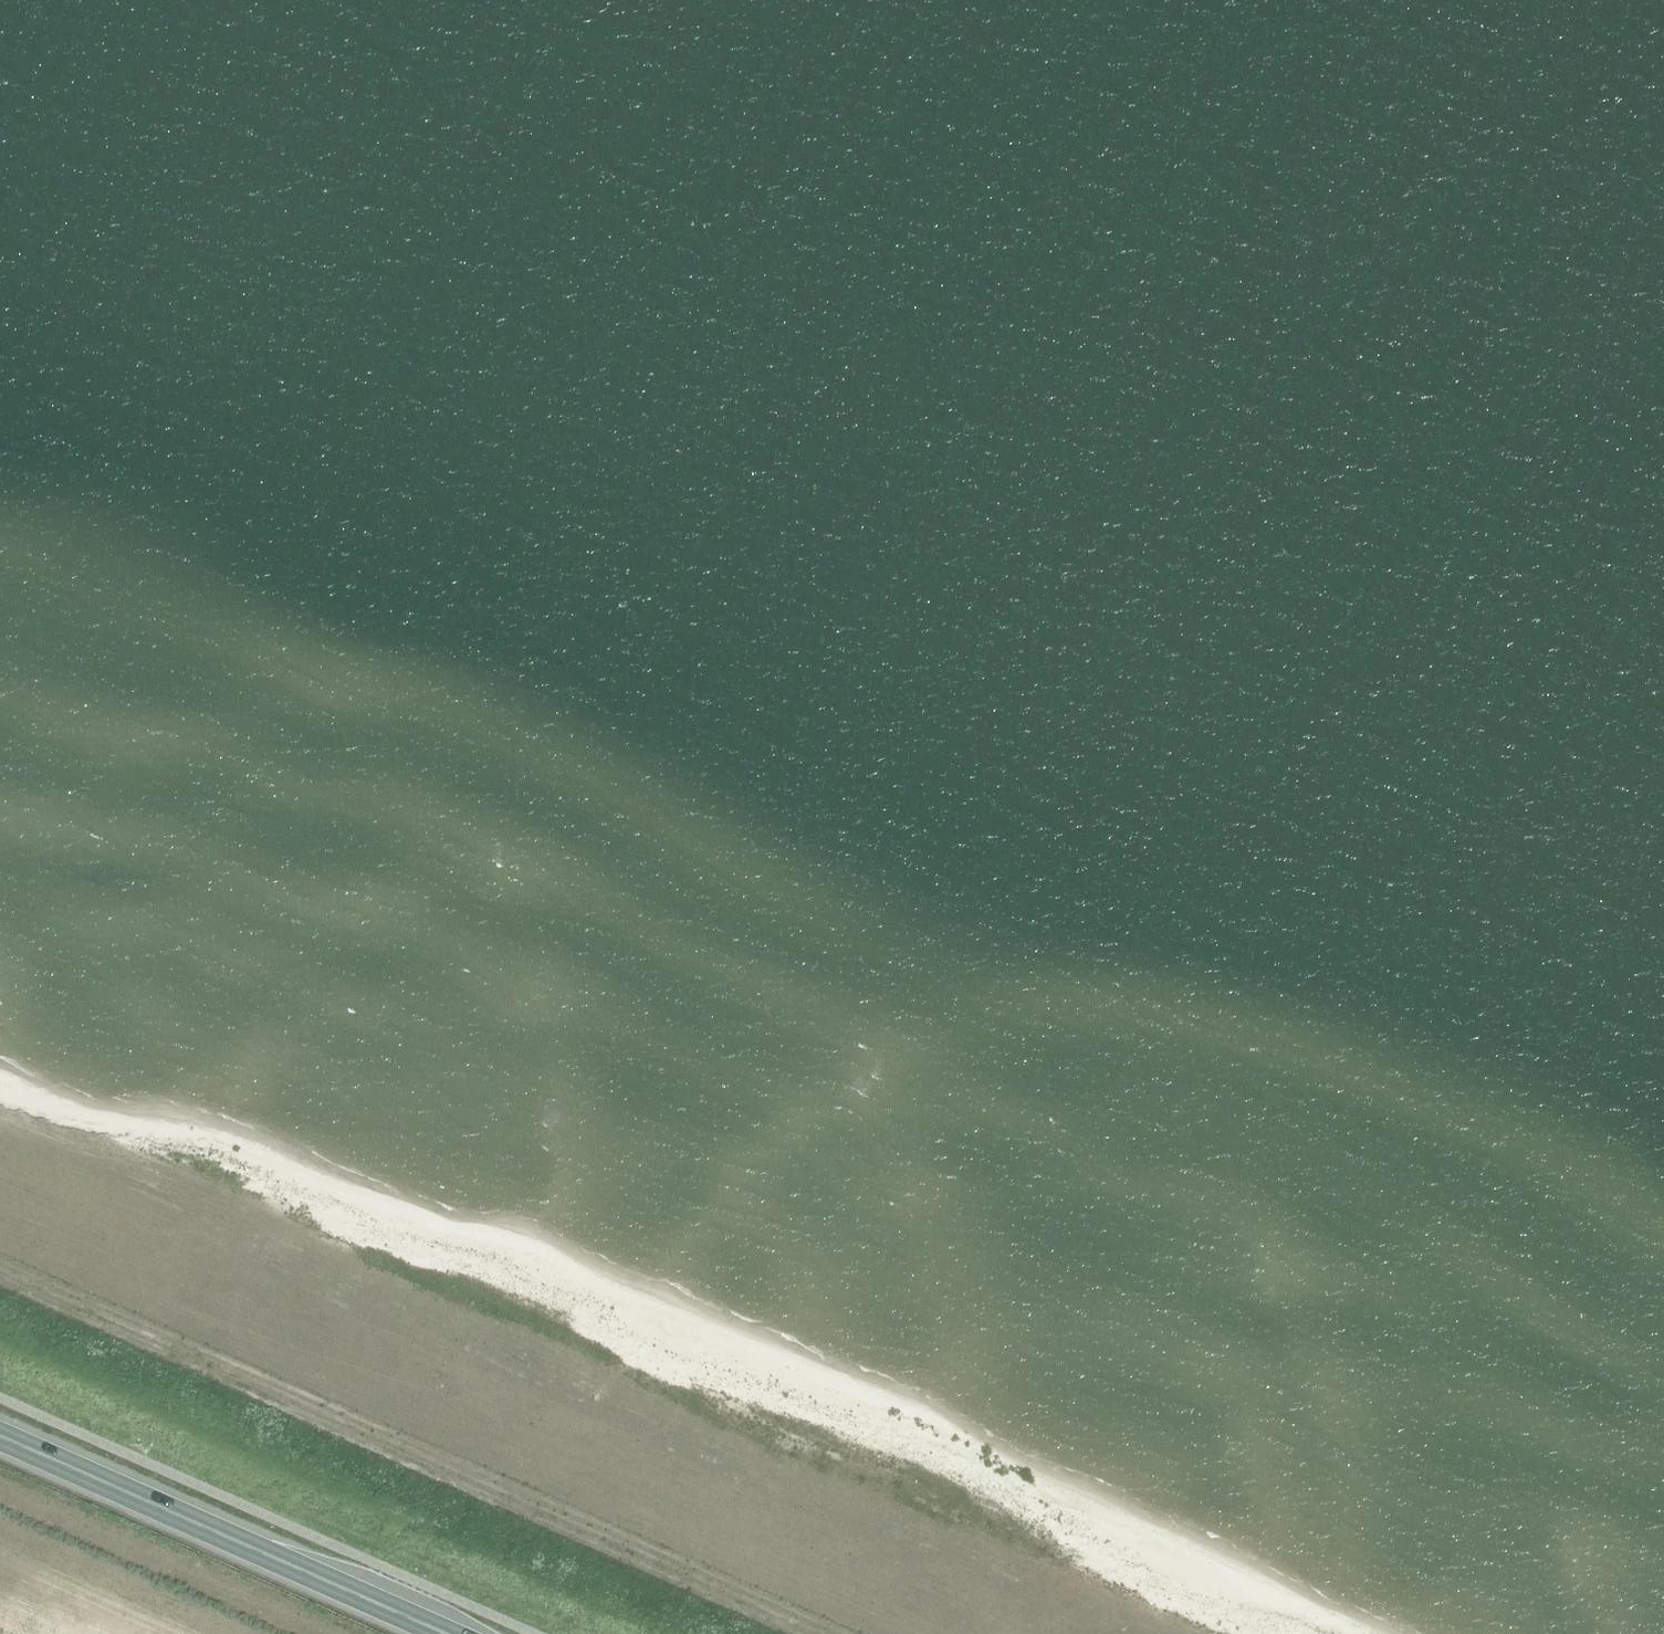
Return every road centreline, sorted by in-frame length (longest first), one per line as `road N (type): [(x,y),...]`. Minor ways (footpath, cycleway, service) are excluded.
road 1 (trunk): [(439,1633),(0,1438)]

